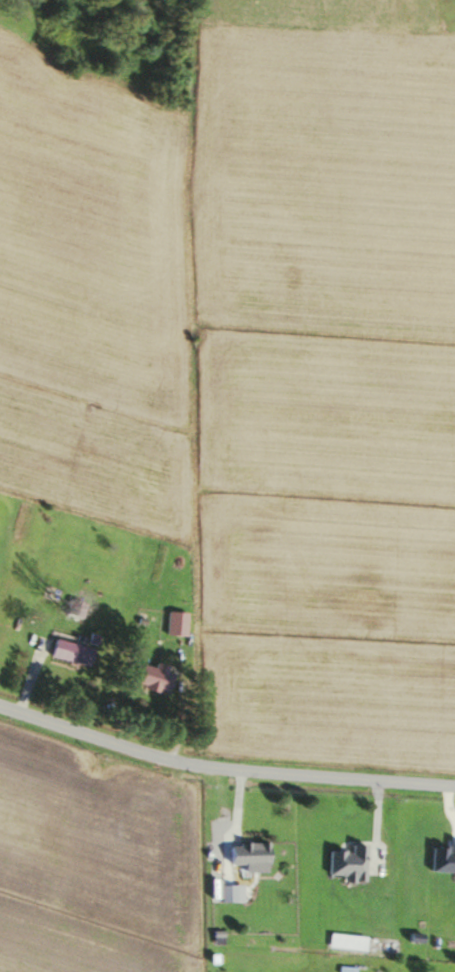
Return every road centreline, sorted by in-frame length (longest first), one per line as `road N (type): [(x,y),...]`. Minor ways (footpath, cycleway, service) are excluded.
road 1 (residential): [(0,710),(195,771),(454,793)]

